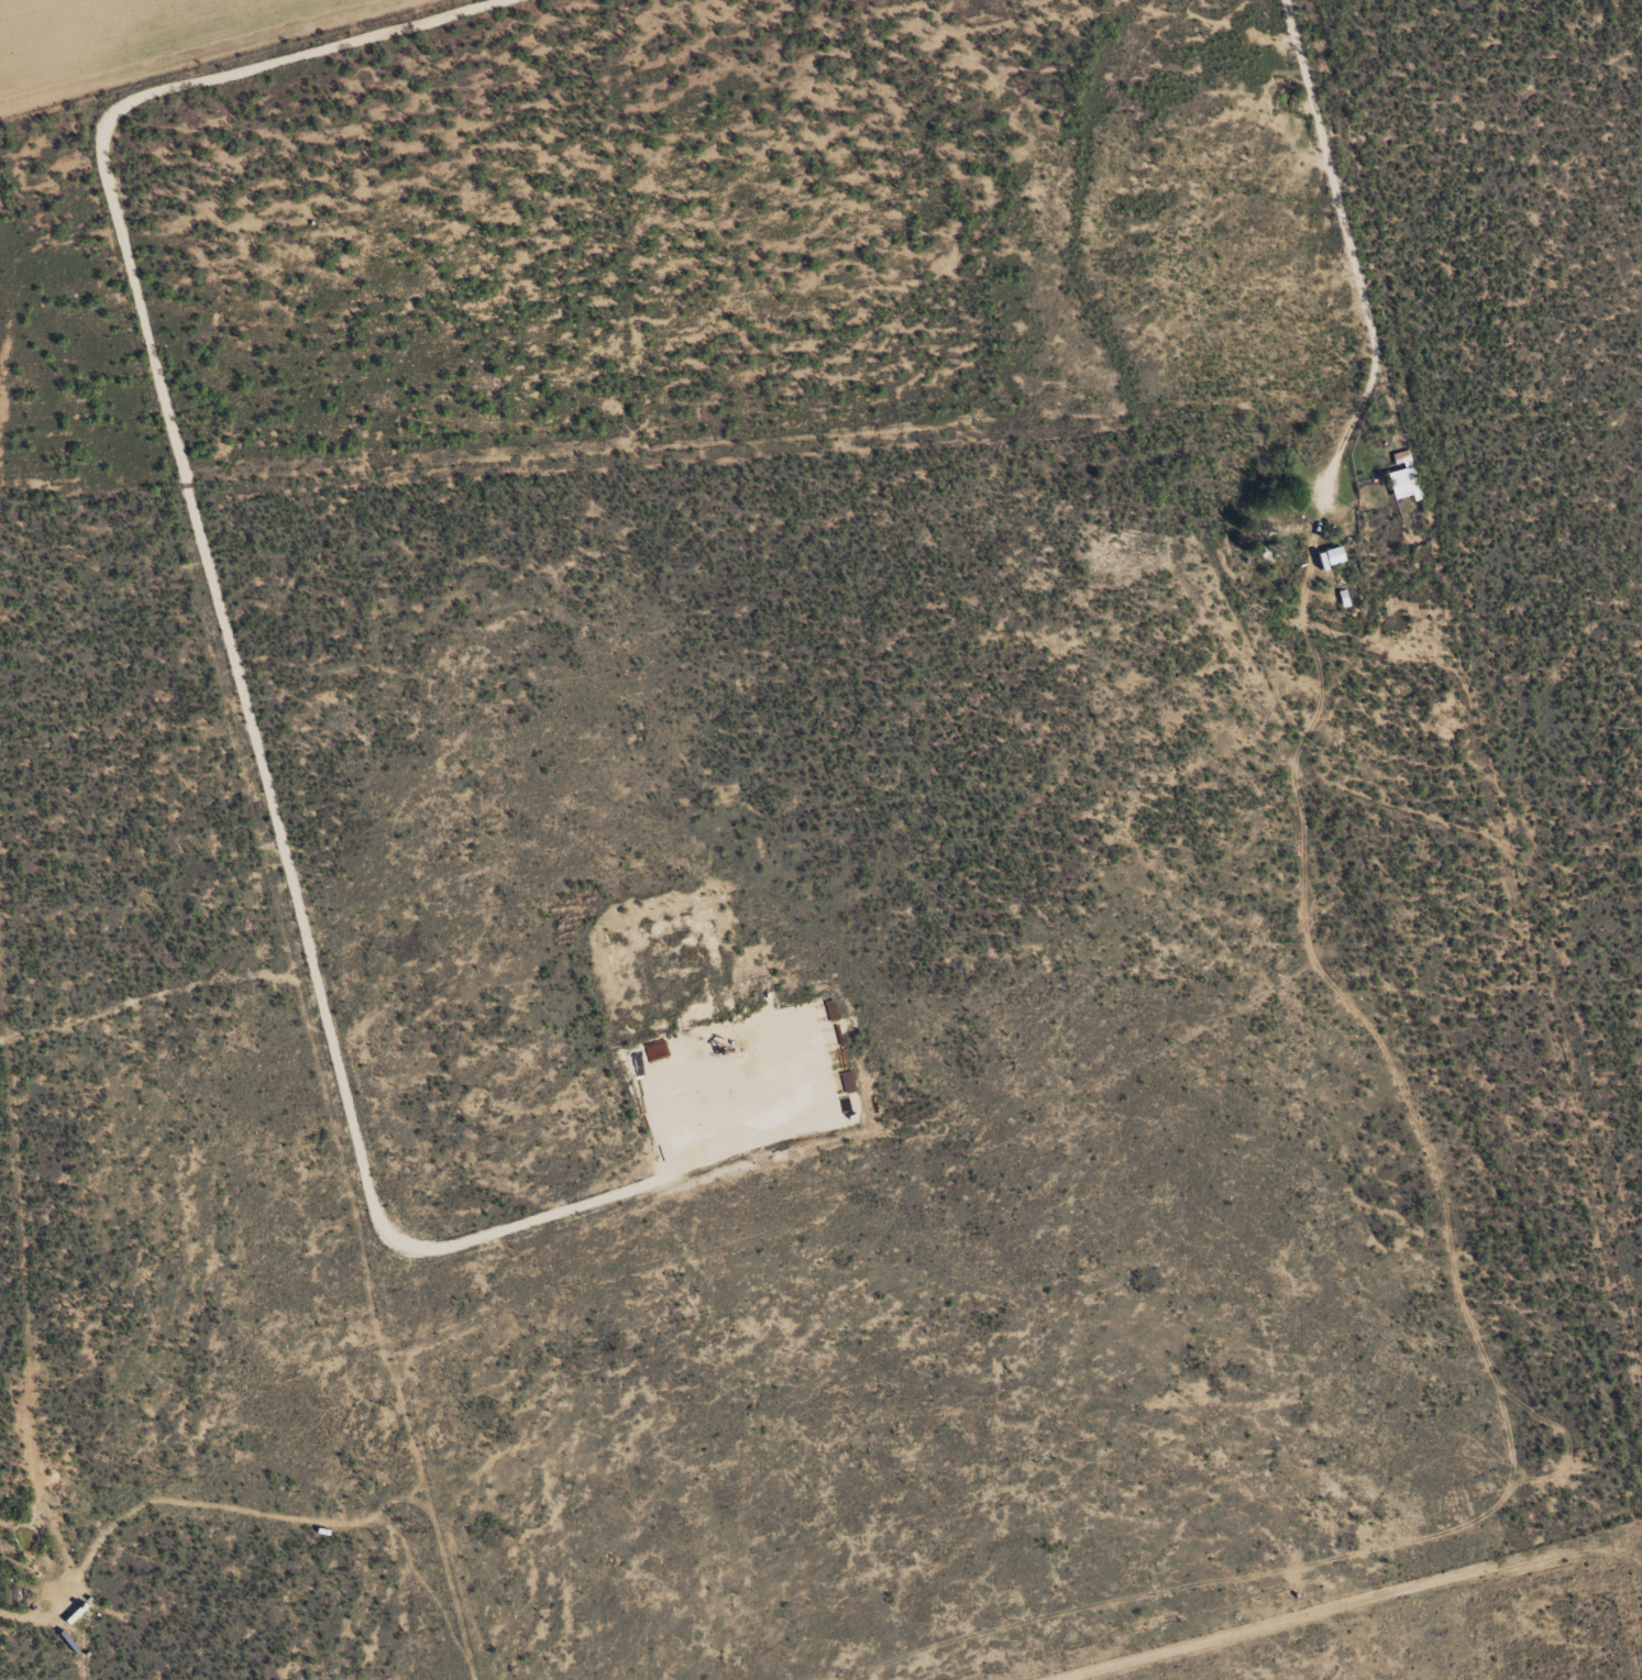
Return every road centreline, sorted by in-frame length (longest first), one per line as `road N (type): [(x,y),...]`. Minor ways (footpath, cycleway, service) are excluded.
road 1 (residential): [(1208,600),(1396,412),(1306,0)]

